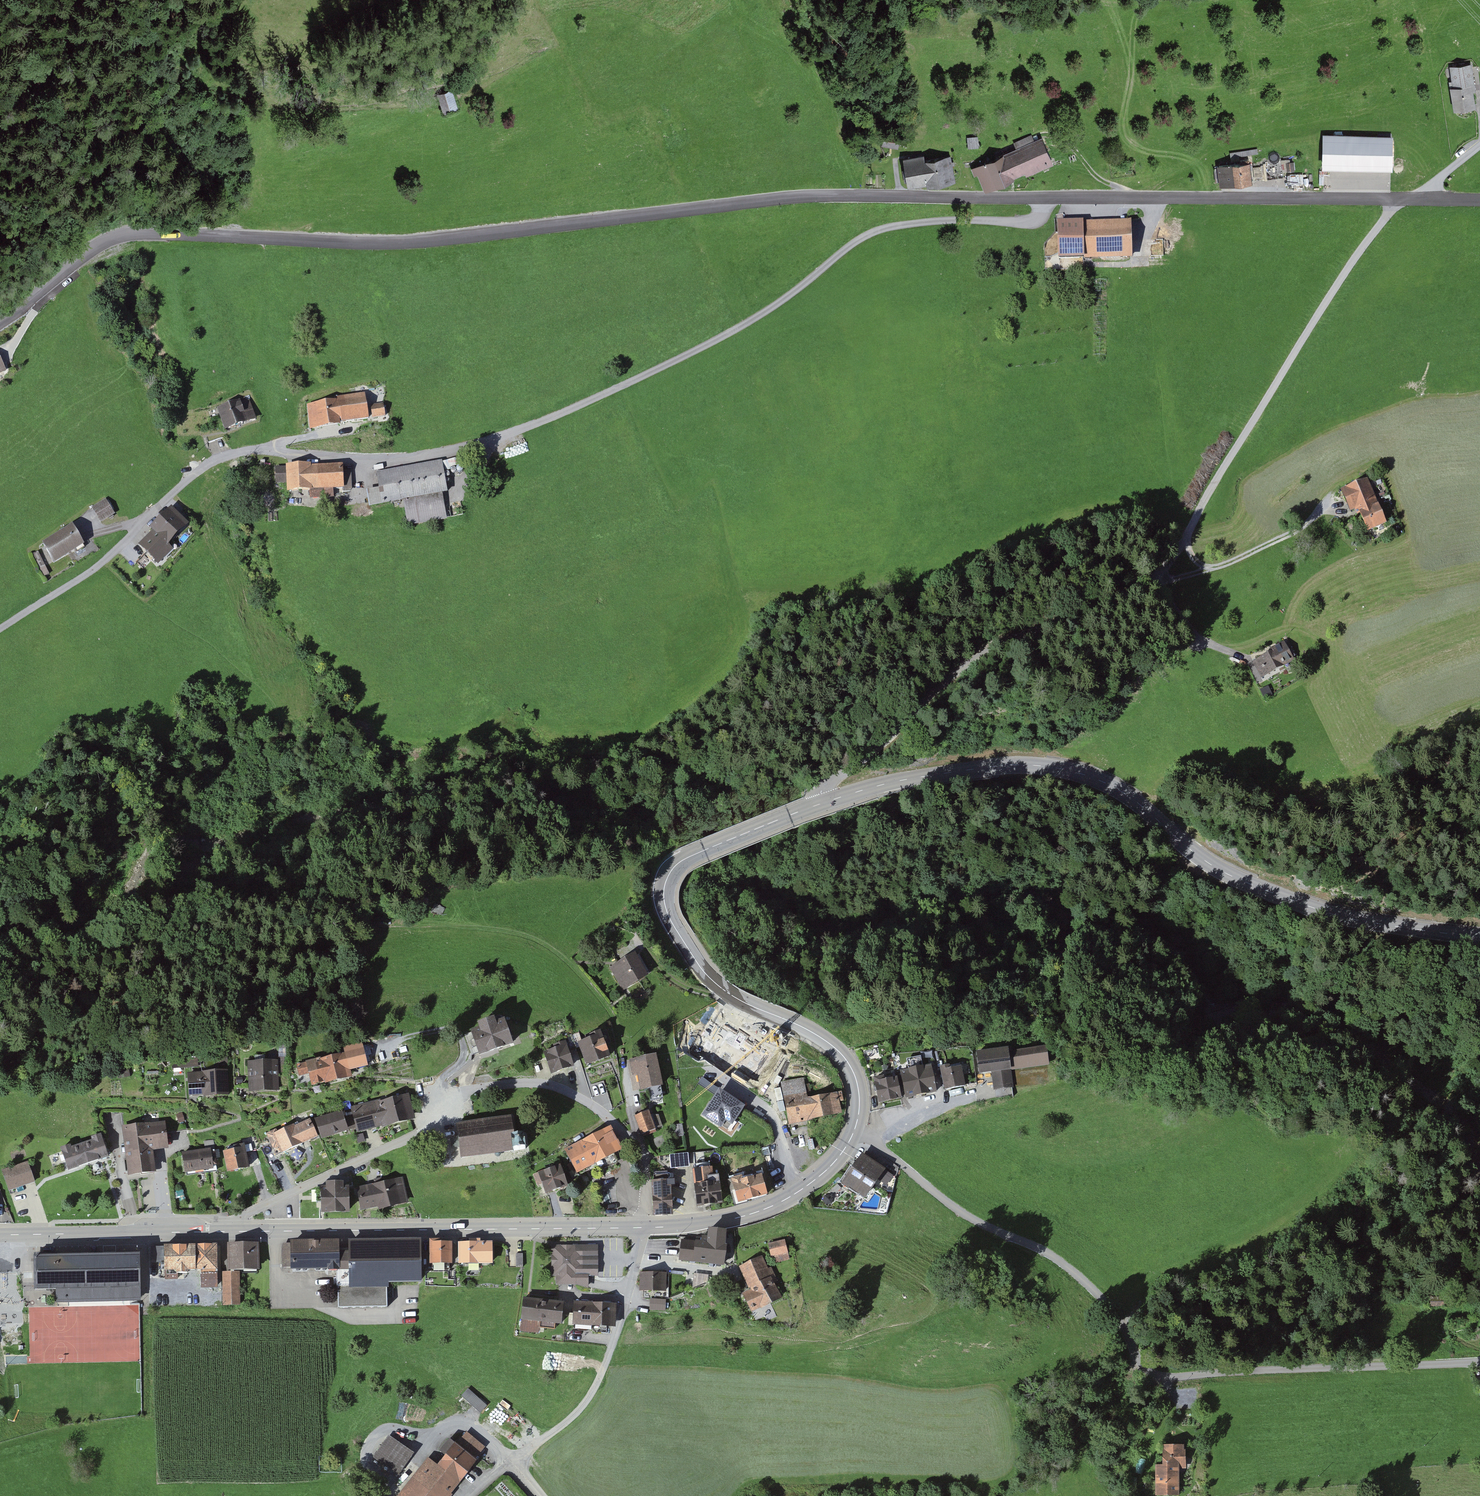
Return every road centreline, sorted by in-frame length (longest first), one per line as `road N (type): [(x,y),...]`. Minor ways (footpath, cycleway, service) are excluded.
road 1 (tertiary): [(0,321),(98,245),(139,232),(429,240),(865,195),(1479,200)]
road 2 (track): [(1047,199),(1031,225),(967,222),(864,238),(731,334),(497,438),(427,456),(361,461),(264,450),(209,465),(103,562),(0,628)]
road 3 (track): [(1394,200),(1172,563),(1150,584),(1009,637),(959,666),(850,771),(823,781),(823,802)]
road 4 (secondary): [(643,1228),(708,1223),(779,1202),(821,1175),(855,1129),(857,1082),(840,1052),(716,984),(671,921),(663,895),(679,862),(810,808)]
road 5 (secondary): [(1479,936),(1290,901),(1216,868),(1119,790),(1043,766),(948,772),(810,808)]
road 6 (residential): [(643,1228),(644,1166),(637,1143),(584,1101),(535,1082),(453,1095),(417,1133),(241,1216),(235,1232)]
road 7 (secondary): [(235,1232),(643,1228)]
road 8 (track): [(1240,657),(1190,628),(1150,584),(1183,580),(1302,533),(1332,498)]
road 9 (secondary): [(0,1235),(235,1232)]

